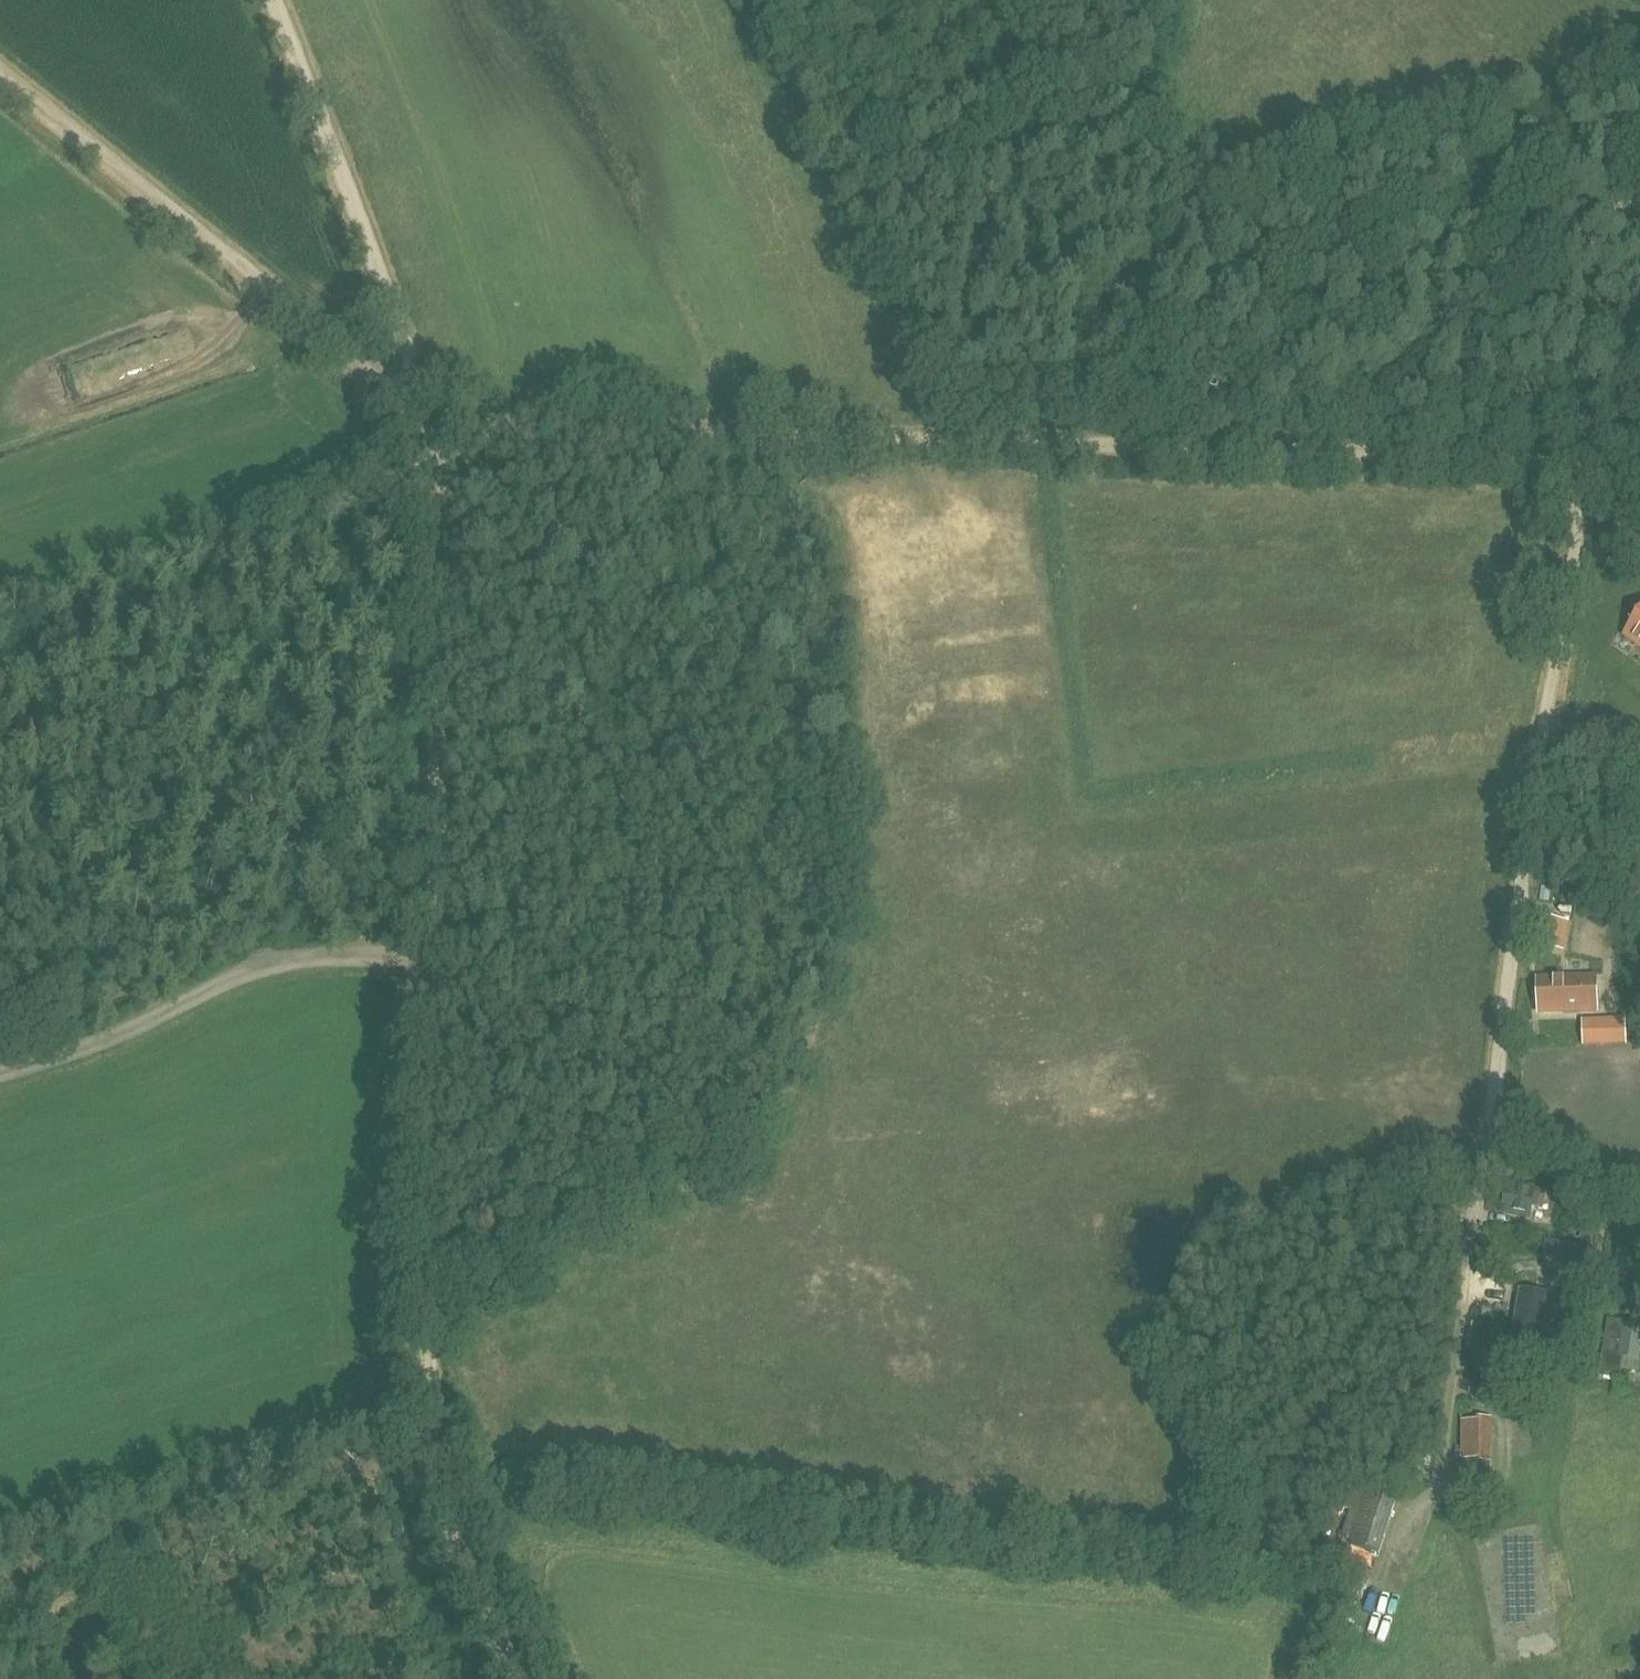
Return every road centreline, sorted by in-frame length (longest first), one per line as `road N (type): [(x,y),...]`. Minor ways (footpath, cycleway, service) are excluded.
road 1 (track): [(439,426),(1496,458),(1582,534),(1487,1220)]
road 2 (unclassified): [(439,426),(437,1465),(456,1534),(516,1678)]
road 3 (track): [(439,426),(0,76)]
road 4 (track): [(439,426),(414,453),(0,595)]
road 5 (track): [(269,0),(439,426)]

